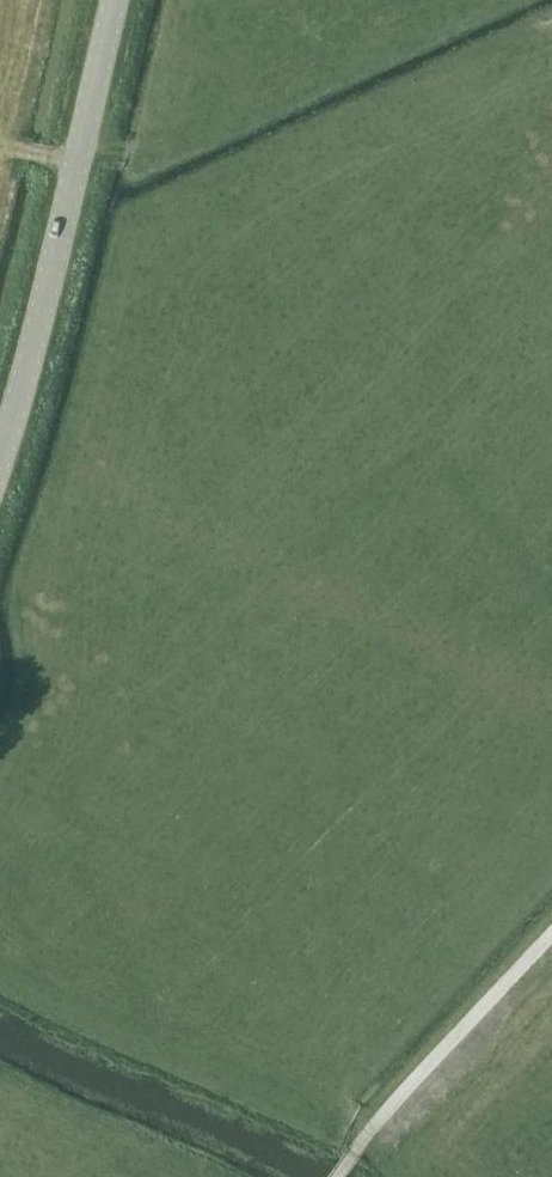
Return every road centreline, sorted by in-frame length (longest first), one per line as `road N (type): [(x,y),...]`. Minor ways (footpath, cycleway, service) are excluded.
road 1 (secondary): [(0,455),(112,0)]

